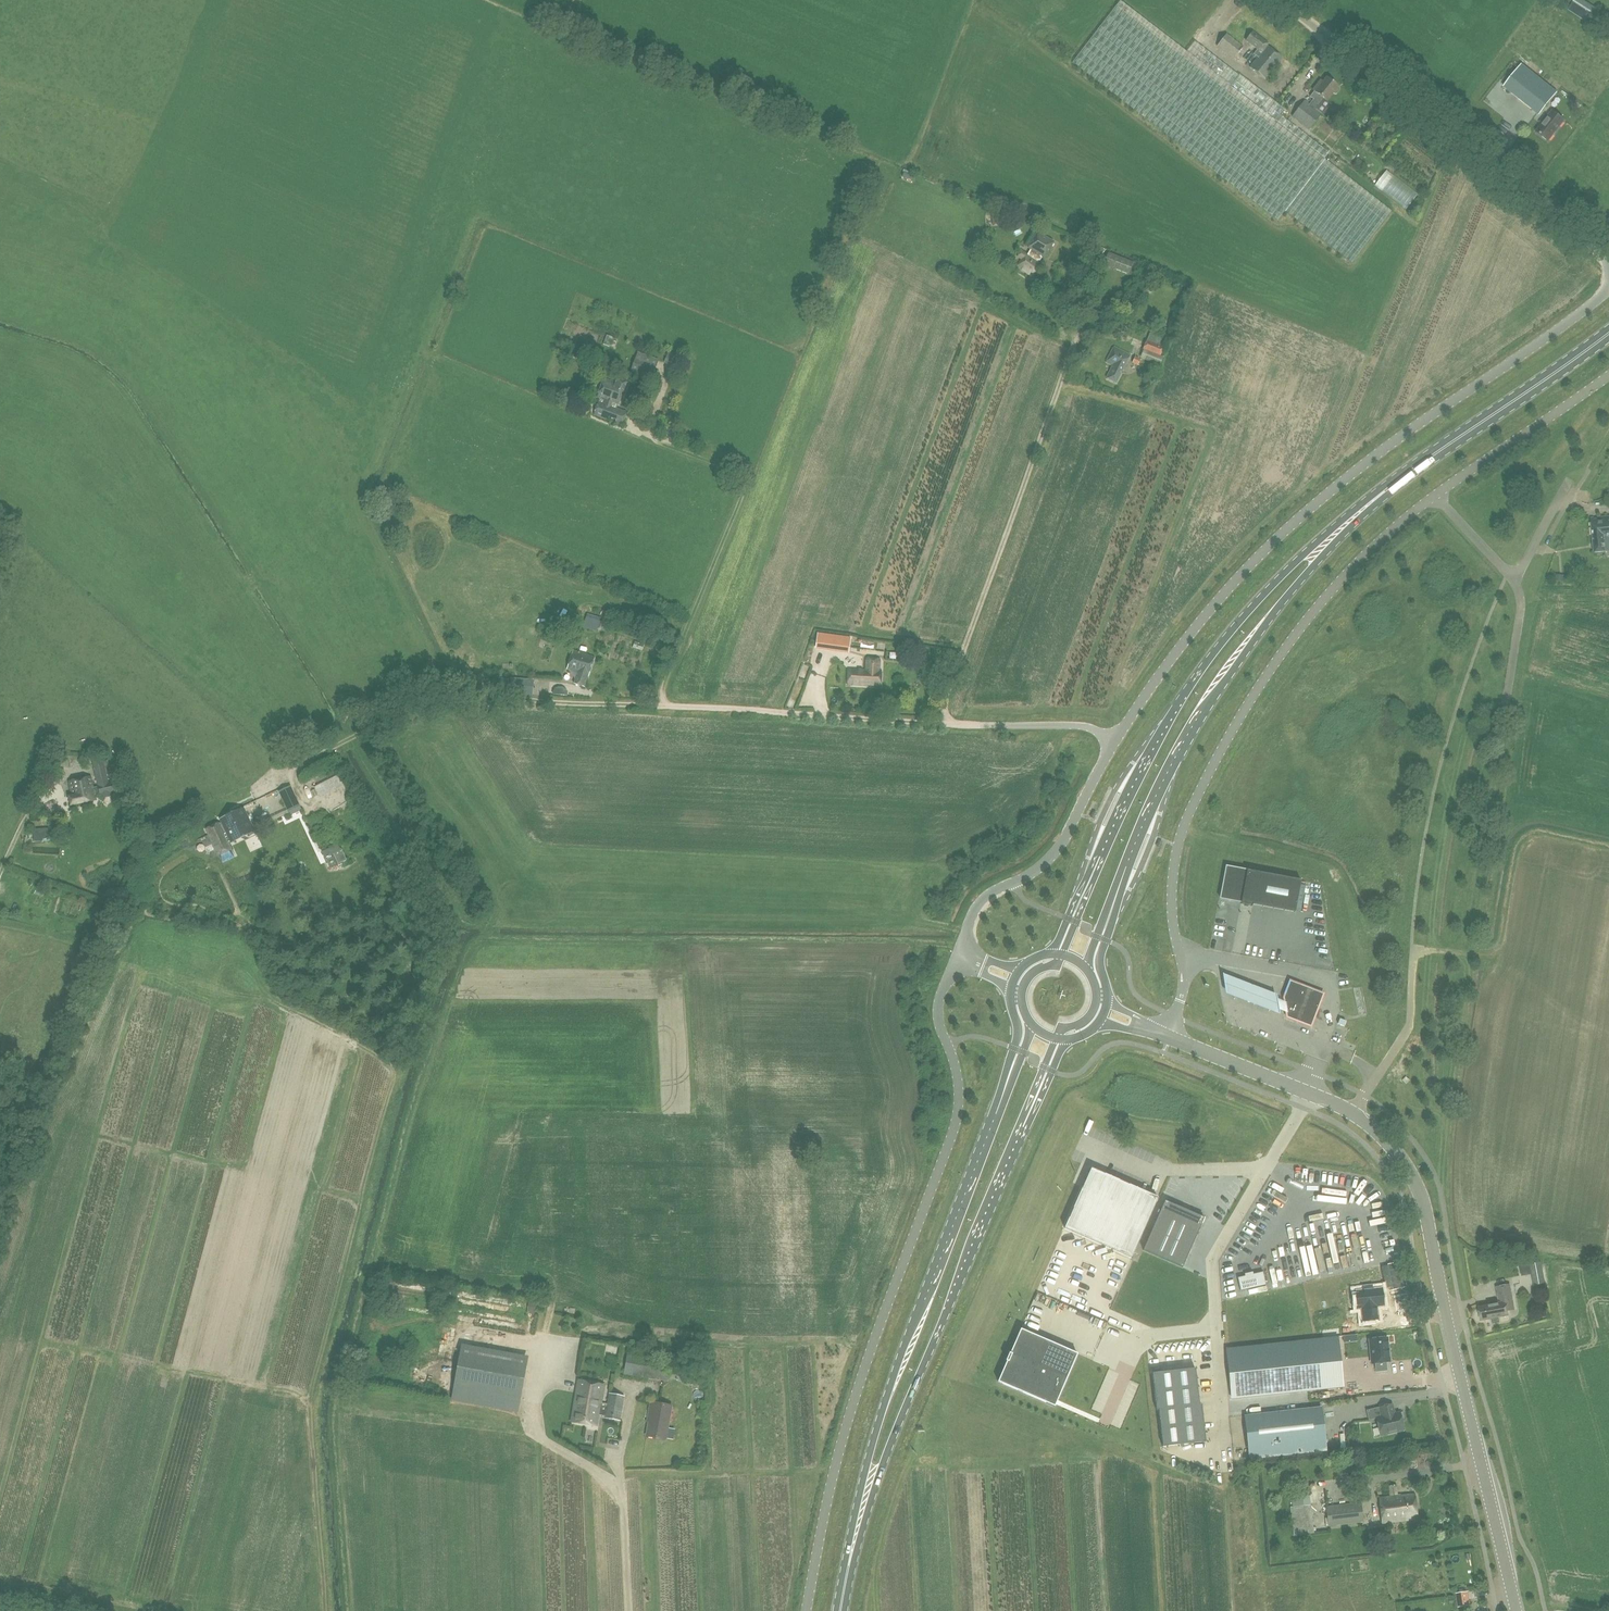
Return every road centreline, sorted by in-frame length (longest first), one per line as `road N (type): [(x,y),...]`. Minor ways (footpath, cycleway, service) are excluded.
road 1 (unclassified): [(285,770),(471,693),(1073,725),(1115,741)]
road 2 (tertiary): [(957,955),(937,1008),(958,1081),(955,1122),(846,1422),(806,1610)]
road 3 (unclassified): [(1608,290),(1320,496),(1192,630),(1115,741)]
road 4 (unclassified): [(1179,951),(1175,860),(1216,759),(1306,619),(1435,495)]
road 5 (primary): [(1403,478),(1326,536),(1229,634),(1121,804),(1083,893)]
road 6 (primary): [(1111,913),(1164,779),(1220,685),(1282,600),(1403,478)]
road 7 (primary): [(1010,1074),(892,1380),(857,1527)]
road 8 (tertiary): [(1516,1610),(1426,1214),(1394,1150)]
road 9 (primary): [(857,1527),(1035,1098)]
road 10 (unclassified): [(1608,258),(1280,0)]
road 11 (unclassified): [(1267,1169),(1212,1261),(1226,1454)]
road 12 (unclassified): [(1115,741),(1063,841),(1031,874),(984,898),(957,955)]
road 13 (primary): [(1403,478),(1608,334)]
road 14 (unclassified): [(1435,495),(1515,582),(1569,482)]
road 15 (unclassified): [(1608,374),(1435,495)]
road 16 (unclassified): [(1351,1112),(1410,1019),(1412,949)]
road 17 (tertiary): [(1169,1036),(1306,1091)]
road 18 (unclassified): [(1179,951),(1299,971)]

